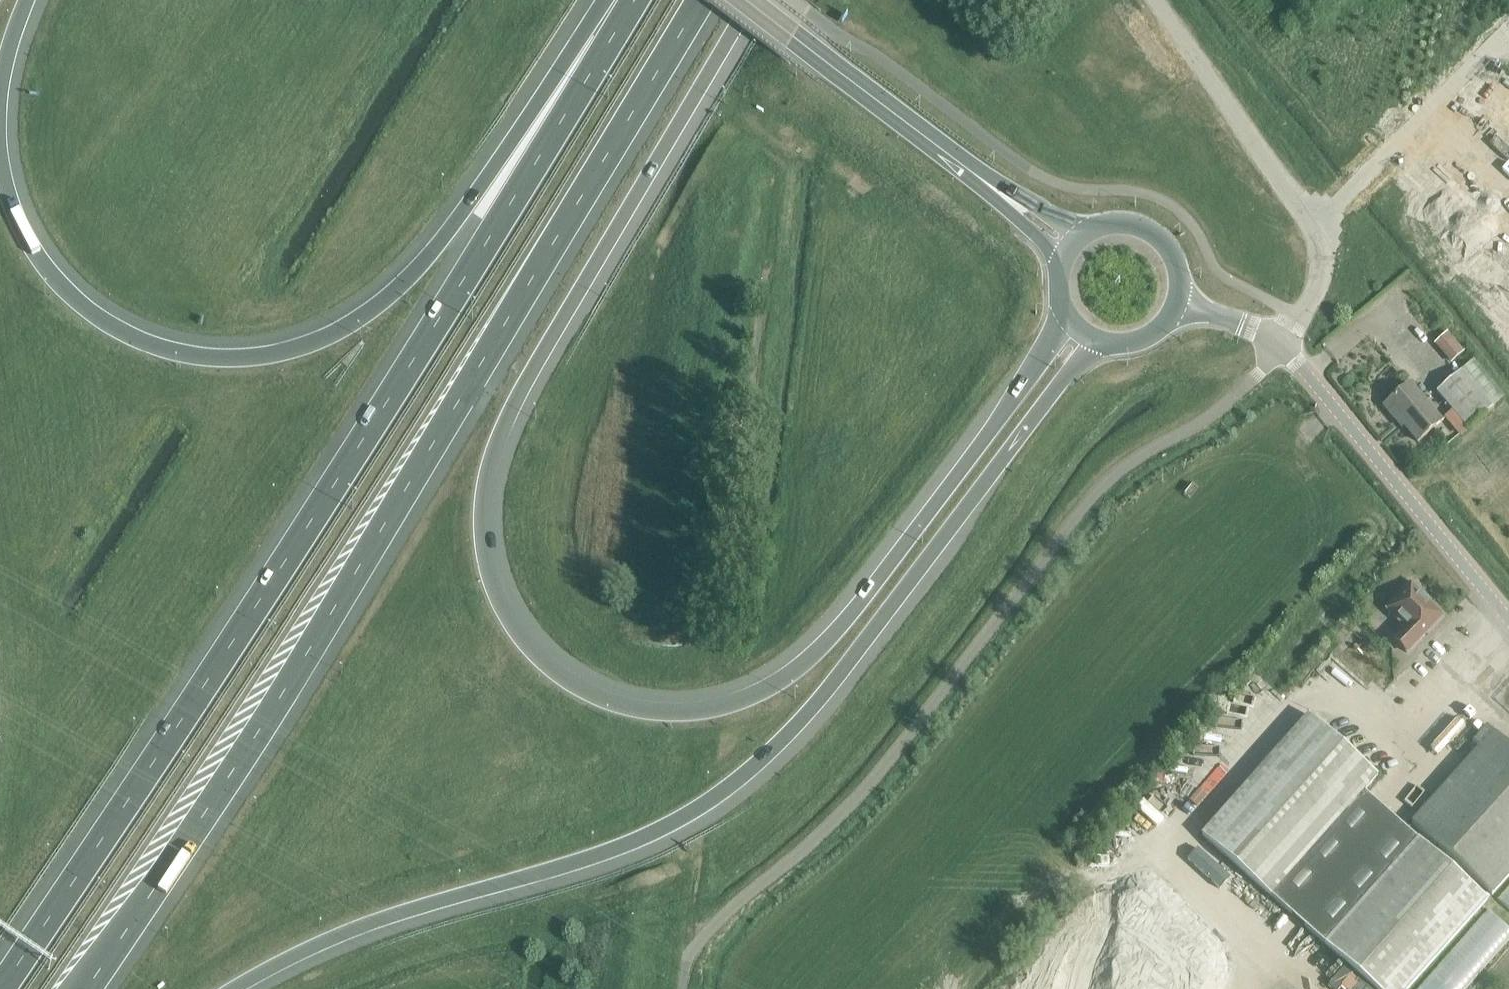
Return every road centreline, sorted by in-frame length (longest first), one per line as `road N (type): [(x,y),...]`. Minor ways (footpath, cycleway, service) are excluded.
road 1 (motorway): [(1071,324),(890,572),(820,657),(779,685),(713,712),(646,713),(594,697),(530,650),(491,574),(485,528),(495,457),(545,356),(753,0)]
road 2 (motorway): [(634,0),(387,411),(5,988)]
road 3 (motorway): [(78,988),(203,818),(699,0)]
road 4 (motorway): [(240,988),(364,929),(611,855),(702,813),(750,775),(838,681),(1095,341)]
road 5 (motorway): [(629,0),(416,270),(346,331),(301,351),(207,360),(117,332),(55,282),(24,235),(0,142)]
road 6 (track): [(941,988),(1008,881),(1075,793),(1314,542),(1317,493),(1299,442),(1336,408)]
road 7 (unclassified): [(1300,318),(1321,272),(1323,244),(1158,0)]
road 8 (unclassified): [(1508,619),(1287,343)]
road 9 (primary): [(997,190),(745,0)]
road 10 (track): [(1508,47),(1484,49),(1308,222)]
road 11 (primary): [(1179,300),(1175,258),(1146,228),(1104,224),(1084,233)]

